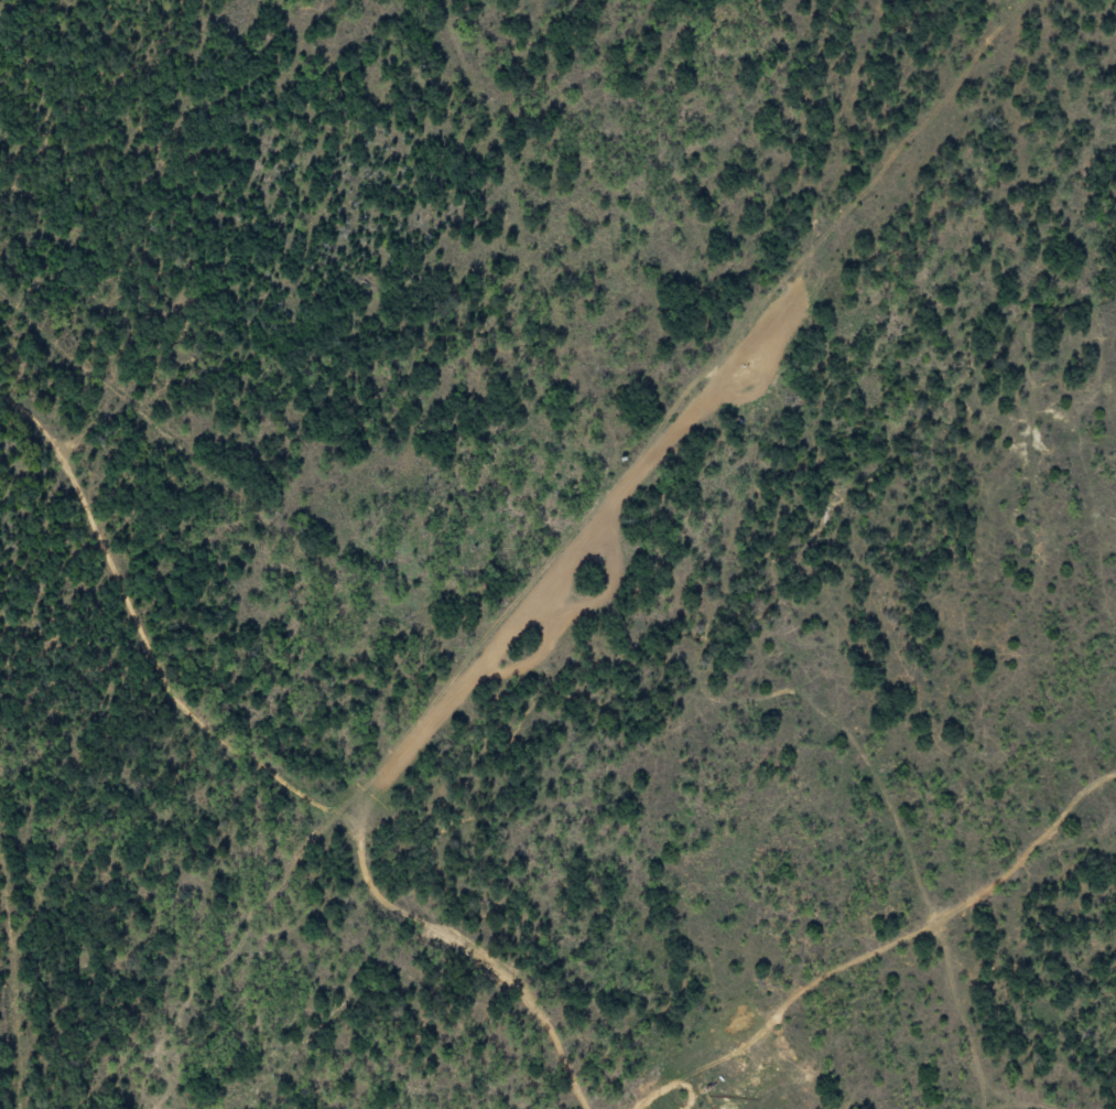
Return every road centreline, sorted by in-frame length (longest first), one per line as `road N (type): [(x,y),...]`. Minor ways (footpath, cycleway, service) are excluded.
road 1 (residential): [(571,1108),(444,926),(0,414)]

